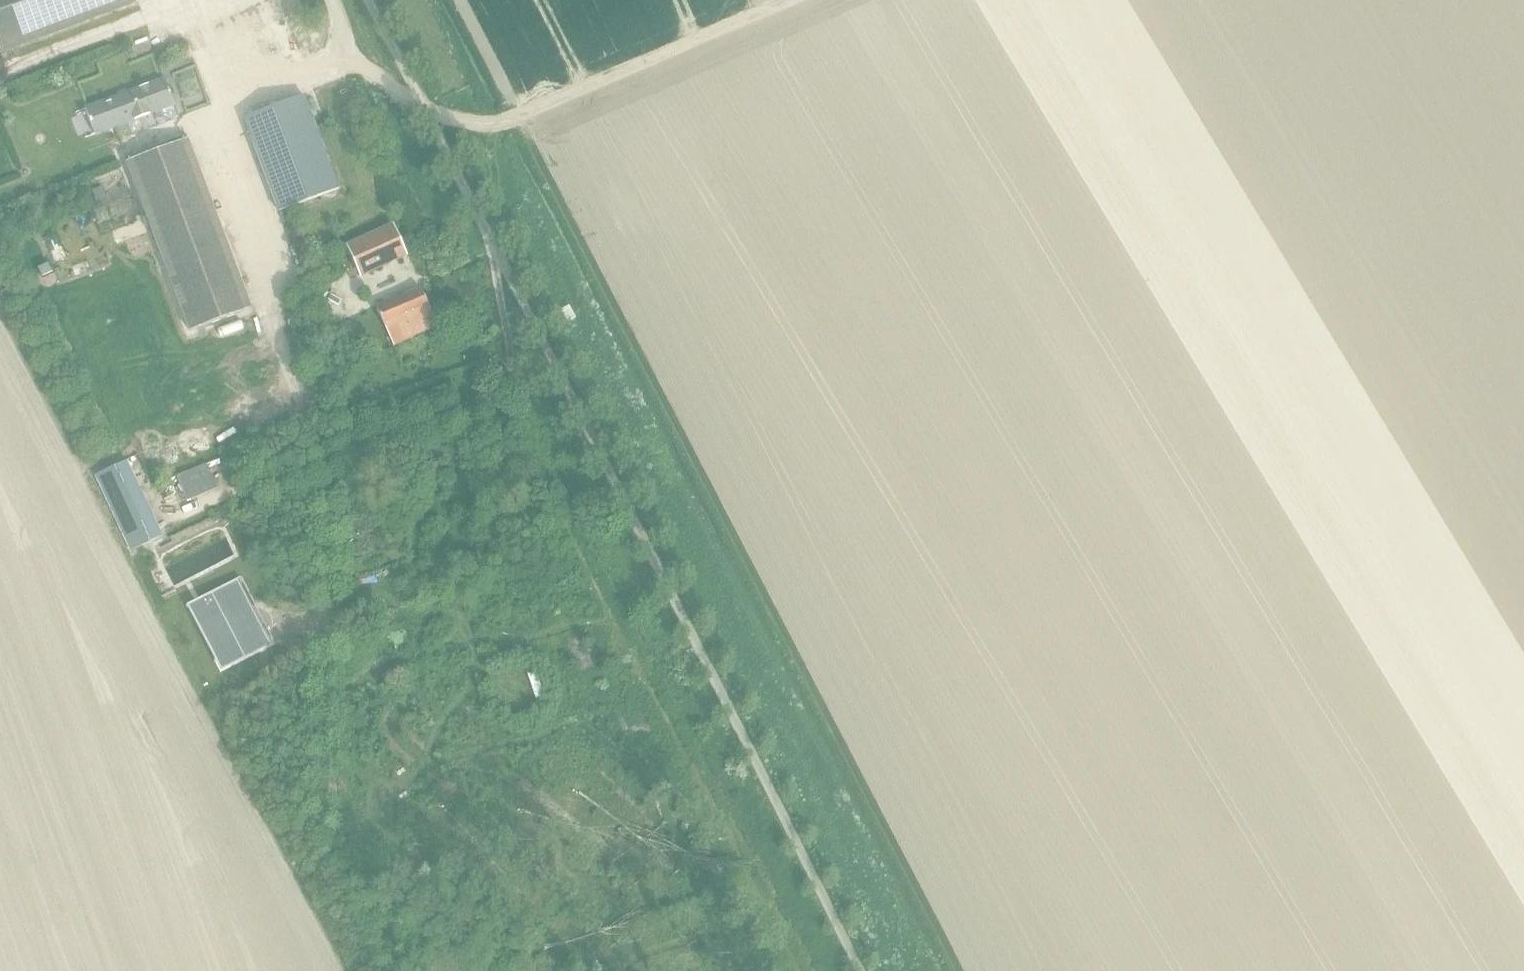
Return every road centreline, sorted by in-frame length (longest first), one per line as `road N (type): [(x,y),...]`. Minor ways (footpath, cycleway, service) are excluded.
road 1 (unclassified): [(859,970),(724,729),(361,0)]
road 2 (track): [(400,87),(482,111),(528,101),(769,0)]

